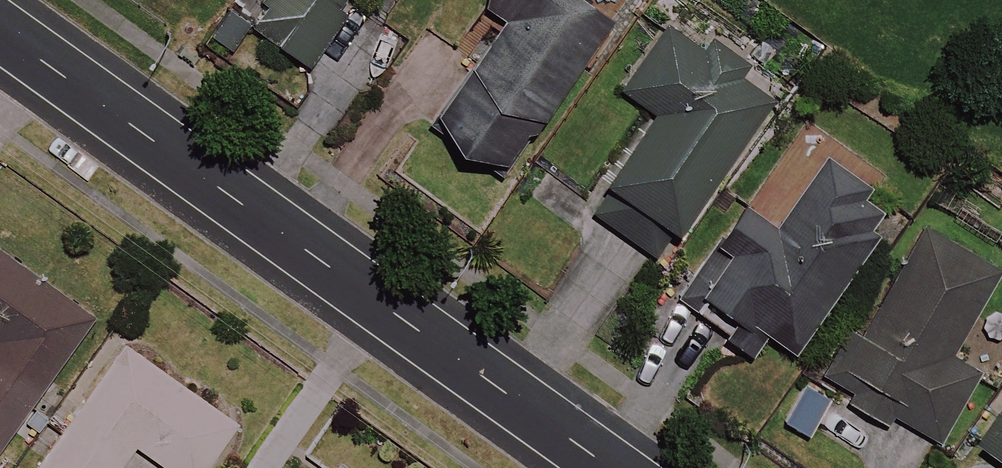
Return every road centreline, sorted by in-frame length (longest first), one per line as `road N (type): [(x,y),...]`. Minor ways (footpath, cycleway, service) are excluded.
road 1 (tertiary): [(0,33),(609,467)]

